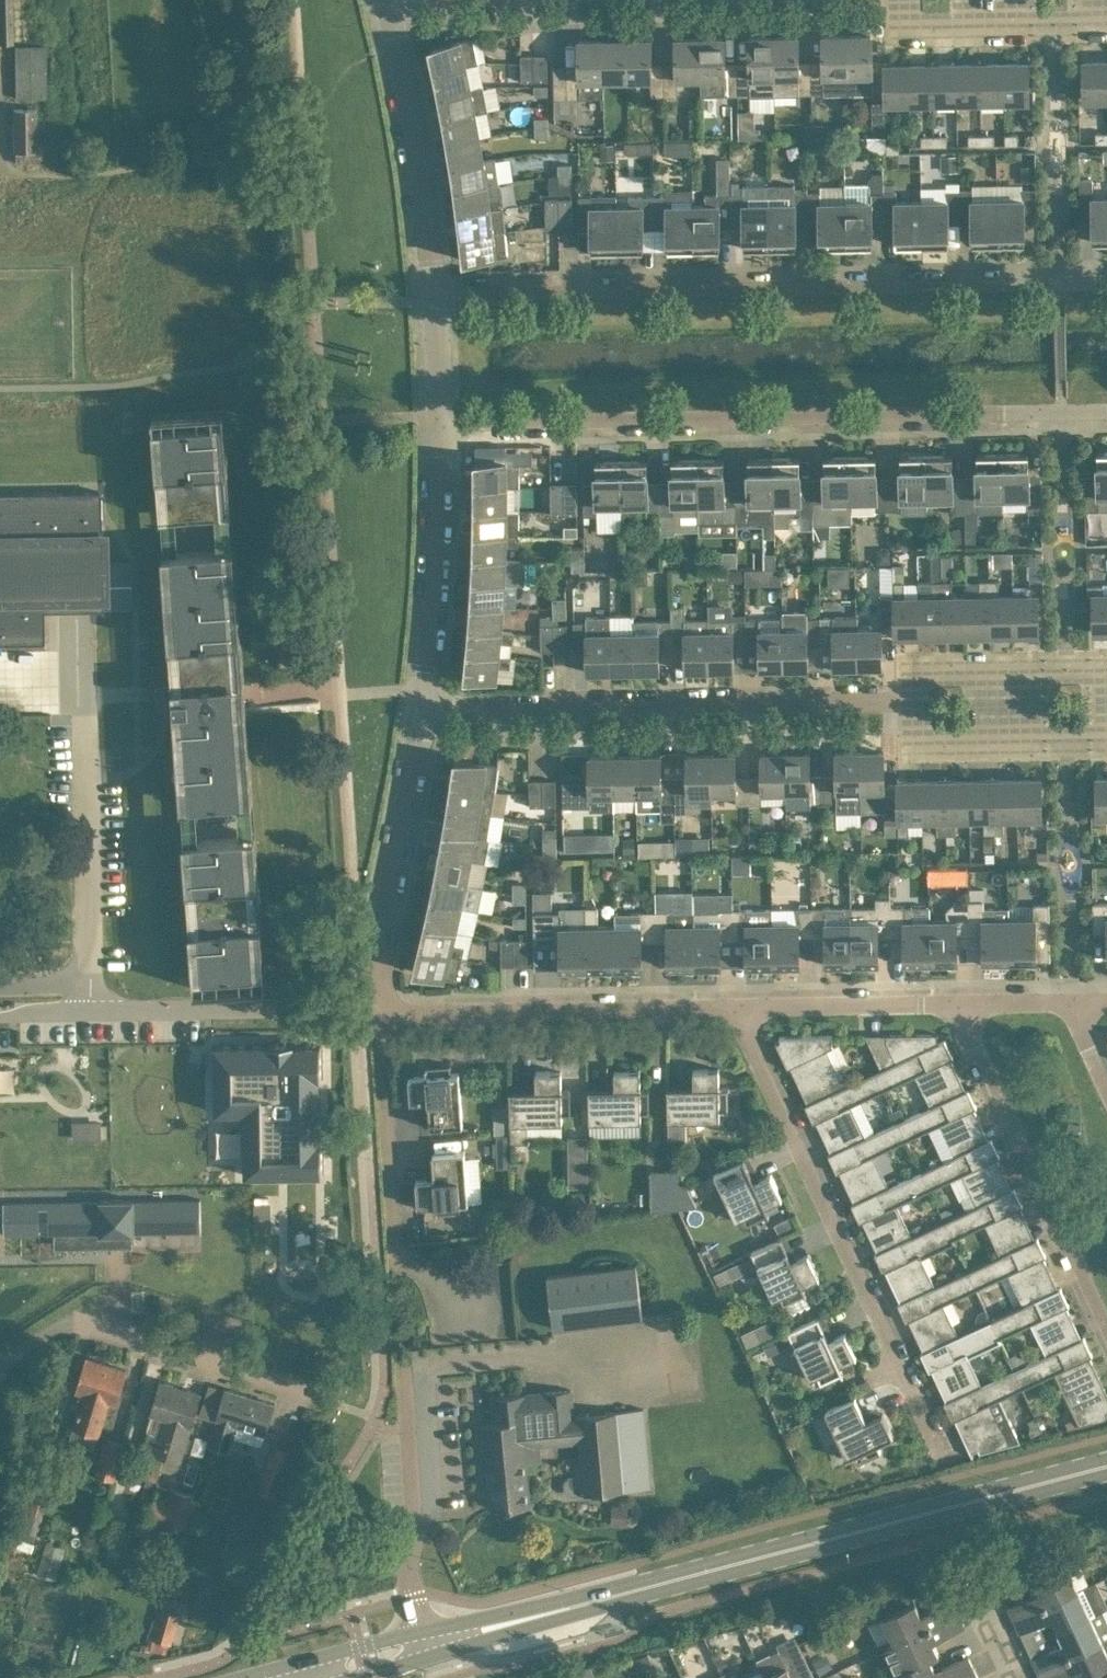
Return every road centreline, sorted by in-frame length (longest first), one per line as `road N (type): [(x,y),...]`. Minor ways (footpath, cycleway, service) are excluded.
road 1 (tertiary): [(294,1677),(1106,1461)]
road 2 (residential): [(1106,280),(441,293)]
road 3 (residential): [(442,421),(1106,413)]
road 4 (residential): [(428,704),(921,698)]
road 5 (residential): [(739,1005),(931,1428)]
road 6 (residential): [(0,1365),(75,1317),(340,1403)]
road 7 (track): [(0,110),(6,170),(21,174),(304,159)]
road 8 (residential): [(381,1009),(739,1005)]
road 9 (residential): [(953,1002),(1106,1319)]
road 10 (residential): [(469,1300),(399,1254),(381,1009)]
road 11 (residential): [(381,1009),(388,916),(428,704)]
road 12 (residential): [(441,293),(420,138),(389,0)]
road 13 (residential): [(91,1007),(84,716)]
road 14 (residential): [(428,704),(442,421)]
road 15 (residential): [(91,1007),(333,1004)]
road 16 (residential): [(902,0),(902,31),(1106,27)]
road 17 (residential): [(921,698),(921,742),(1106,738)]
road 18 (residential): [(1106,666),(920,669),(921,698)]
road 19 (residential): [(739,1005),(953,1002)]
road 20 (residential): [(442,421),(441,293)]
road 21 (residential): [(1018,1677),(966,1566)]

